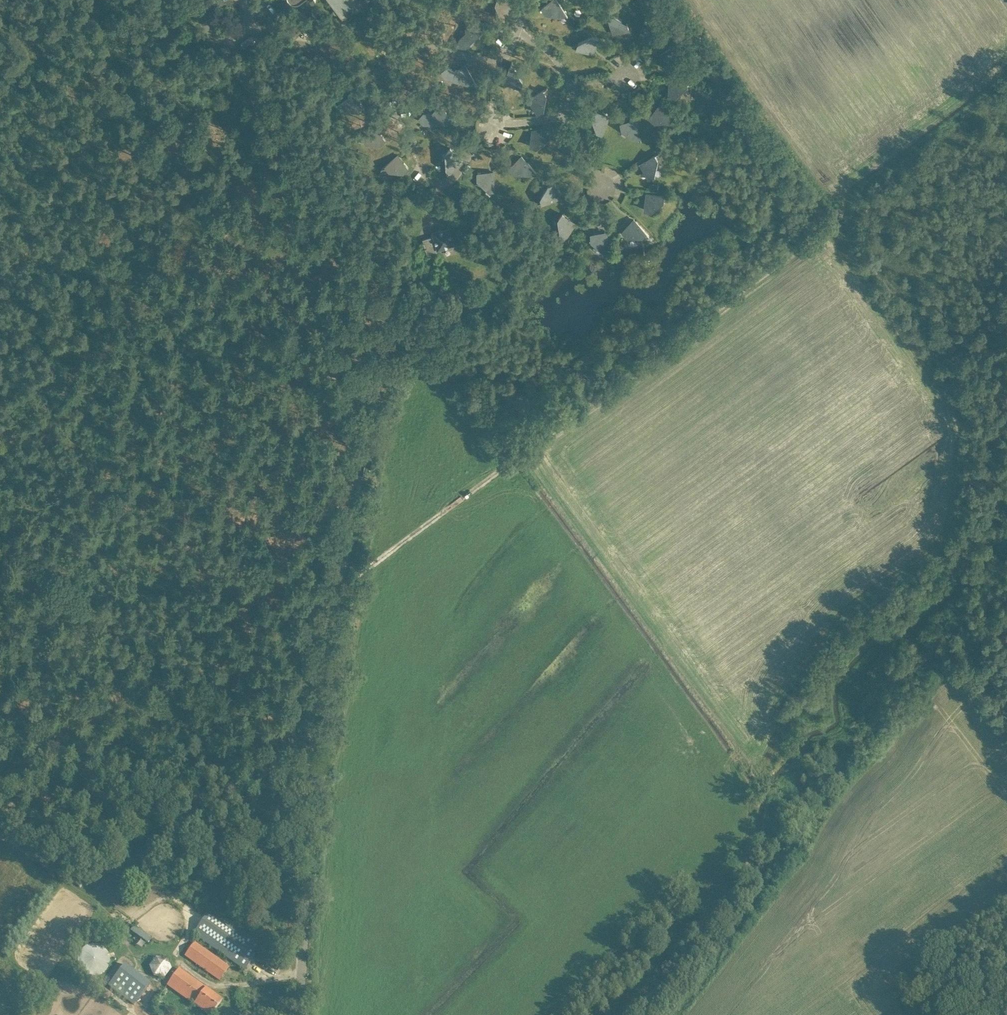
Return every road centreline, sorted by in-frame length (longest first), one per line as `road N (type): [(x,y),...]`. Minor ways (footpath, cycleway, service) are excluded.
road 1 (unclassified): [(294,1014),(302,966),(309,757),(391,292),(188,0)]
road 2 (track): [(337,590),(823,231),(841,215),(841,203)]
road 3 (track): [(364,78),(416,146),(430,179),(447,182),(492,125),(569,111),(567,78),(517,31)]
road 4 (track): [(527,0),(500,58),(431,47),(364,78),(270,28)]

